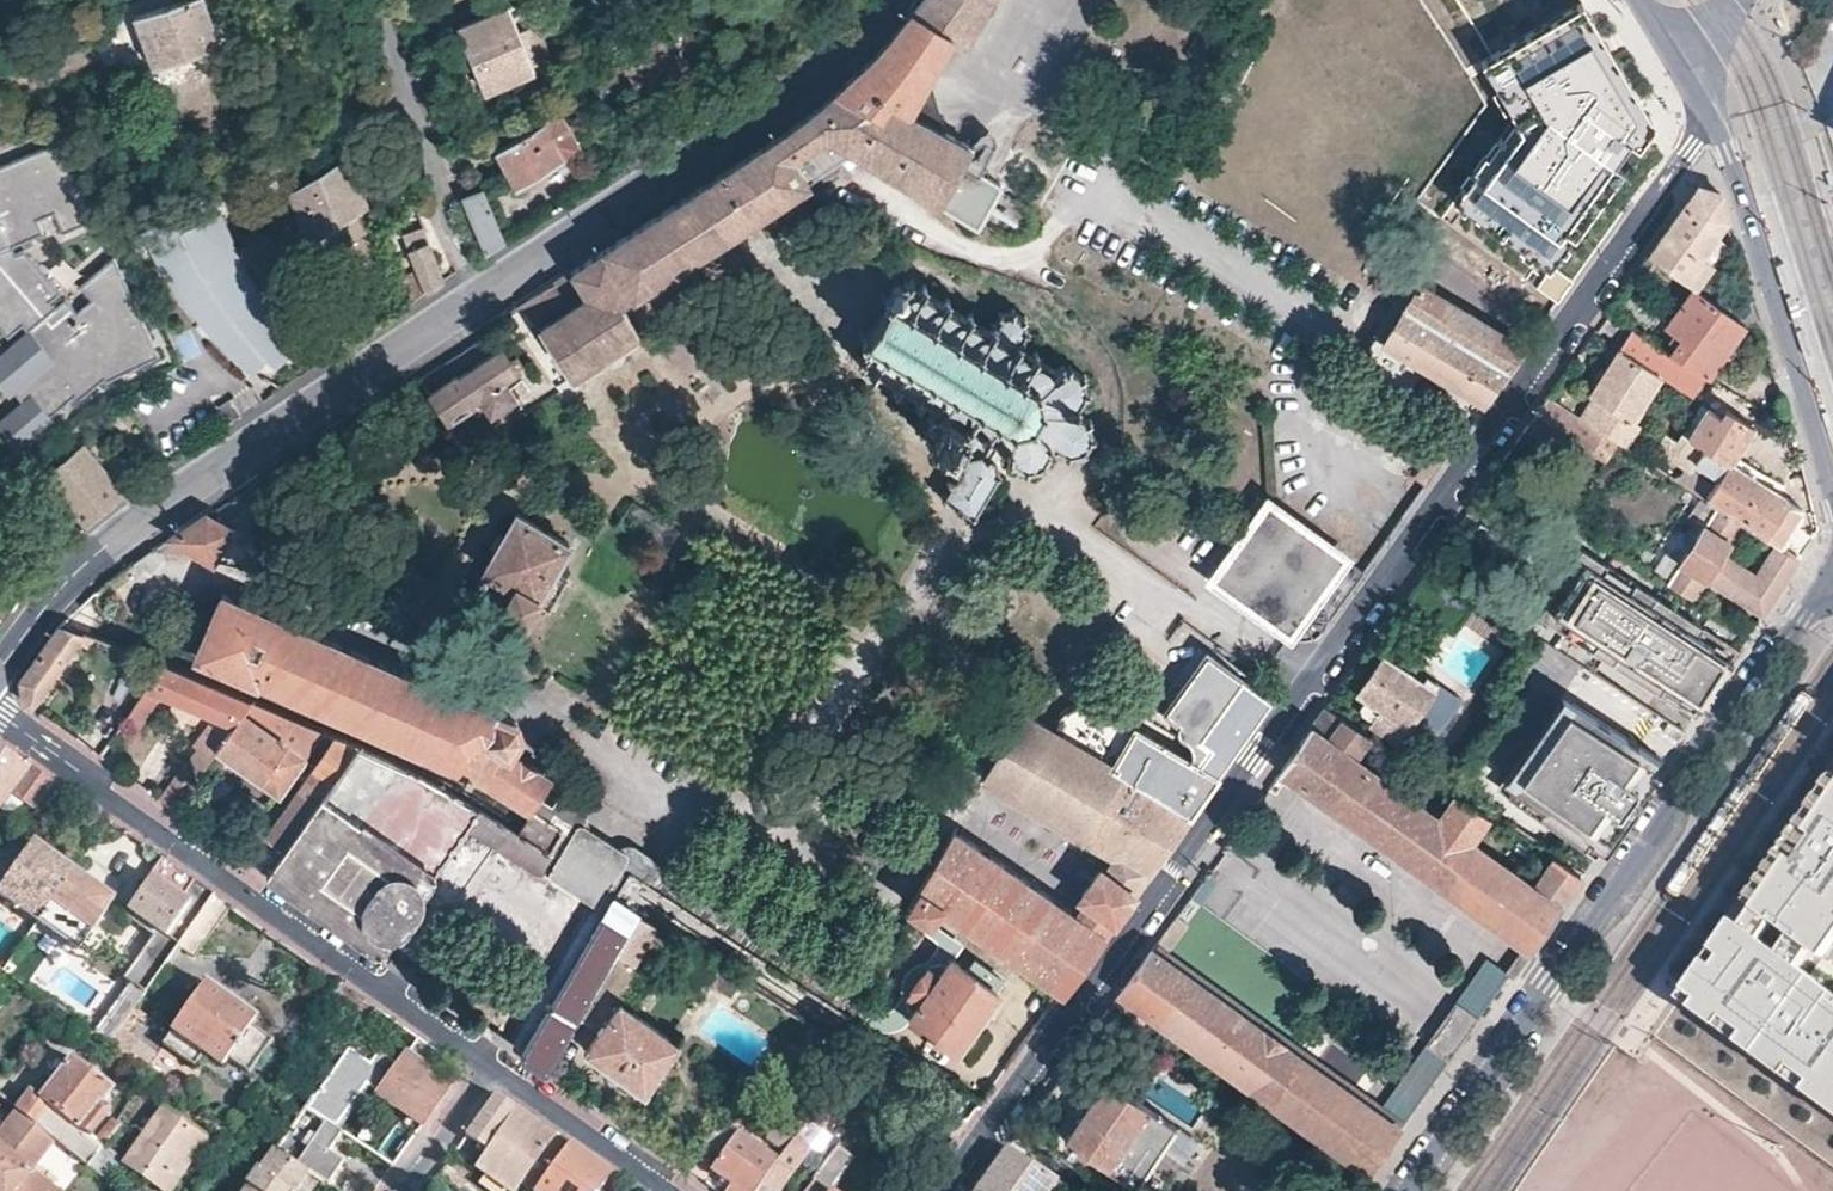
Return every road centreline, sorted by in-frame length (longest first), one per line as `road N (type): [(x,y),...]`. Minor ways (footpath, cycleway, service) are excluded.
road 1 (residential): [(938,1190),(1715,114)]
road 2 (residential): [(889,0),(806,84),(75,571),(0,672)]
road 3 (residential): [(1403,1190),(1832,578)]
road 4 (residential): [(493,1063),(0,713)]
road 5 (residential): [(1832,493),(1715,114)]
road 6 (residential): [(671,1190),(493,1063)]
road 7 (residential): [(401,1190),(493,1063)]

